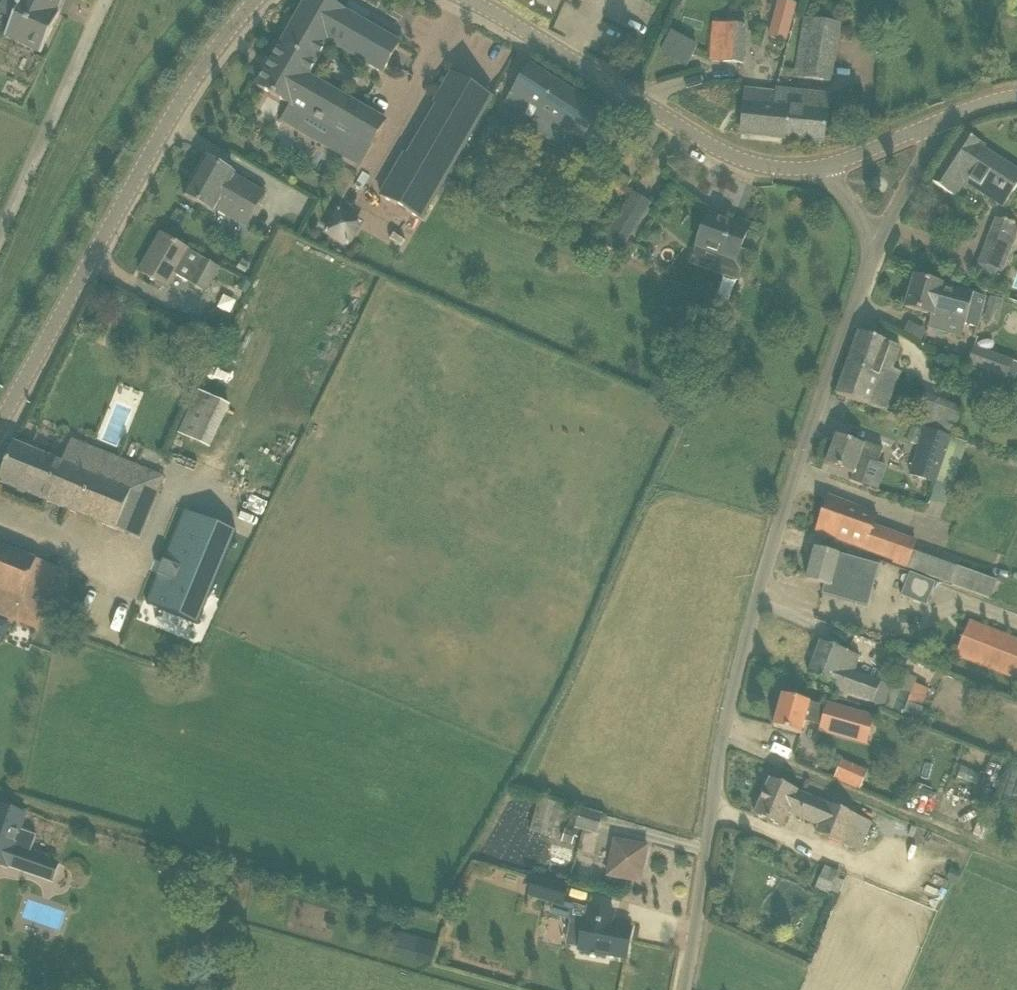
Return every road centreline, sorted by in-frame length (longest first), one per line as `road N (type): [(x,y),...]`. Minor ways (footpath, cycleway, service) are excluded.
road 1 (unclassified): [(671,989),(705,772),(761,549),(802,424),(879,242)]
road 2 (tertiary): [(0,421),(168,122),(256,0)]
road 3 (tertiary): [(829,167),(767,166),(710,144),(469,0)]
road 4 (track): [(118,559),(134,557),(170,494),(226,446),(238,413)]
road 5 (unclassified): [(879,242),(933,126)]

